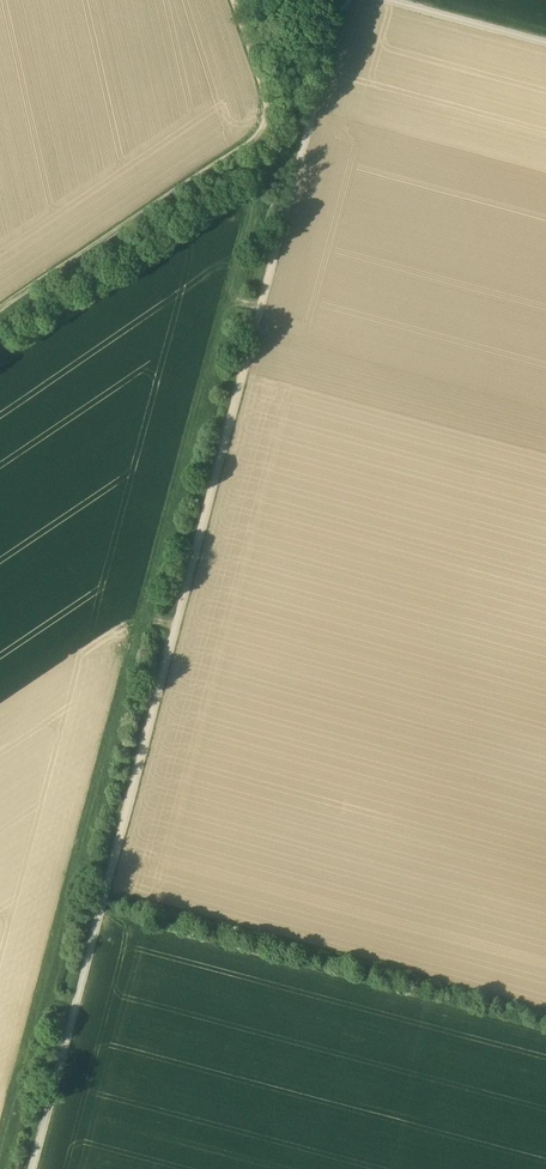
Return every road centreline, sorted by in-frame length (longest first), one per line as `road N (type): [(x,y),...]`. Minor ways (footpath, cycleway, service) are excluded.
road 1 (track): [(32,1168),(344,0)]
road 2 (track): [(236,0),(267,100),(263,134),(0,310)]
road 3 (track): [(385,0),(545,43)]

